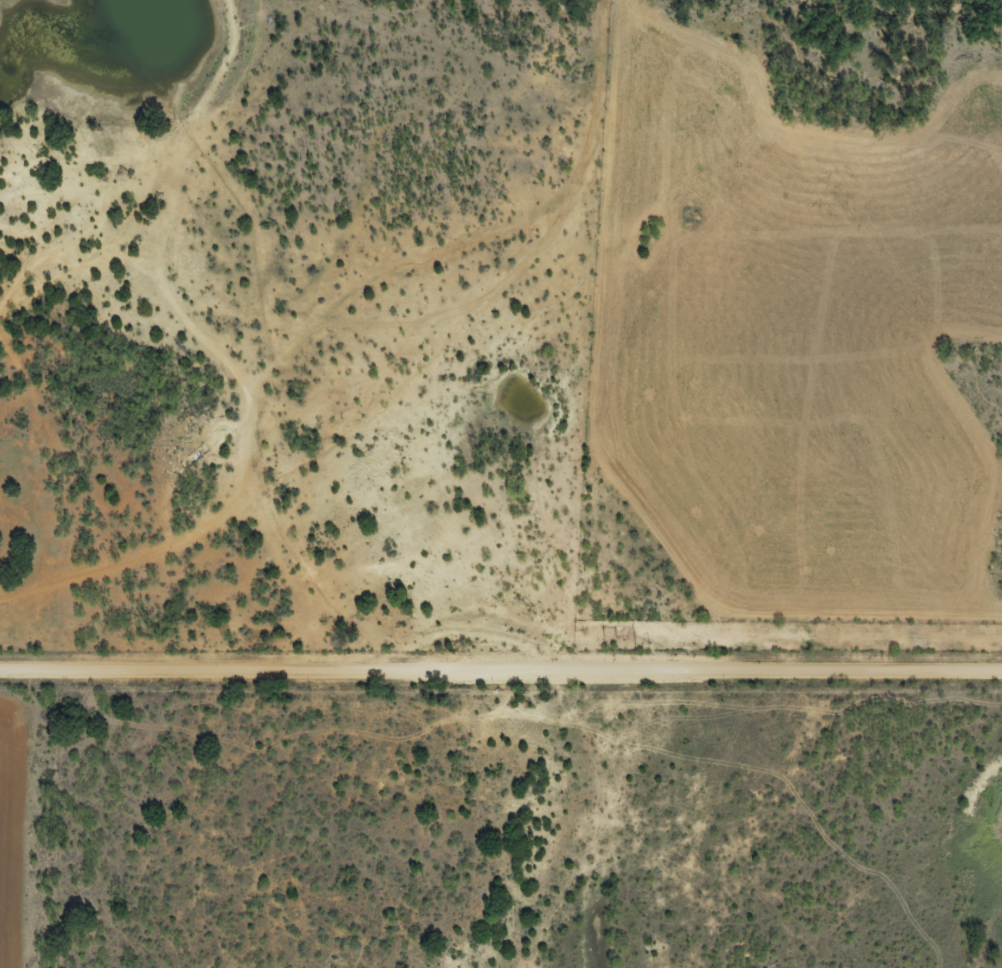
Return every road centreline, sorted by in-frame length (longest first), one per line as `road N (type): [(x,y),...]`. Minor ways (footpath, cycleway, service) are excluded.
road 1 (residential): [(0,686),(1001,692)]

